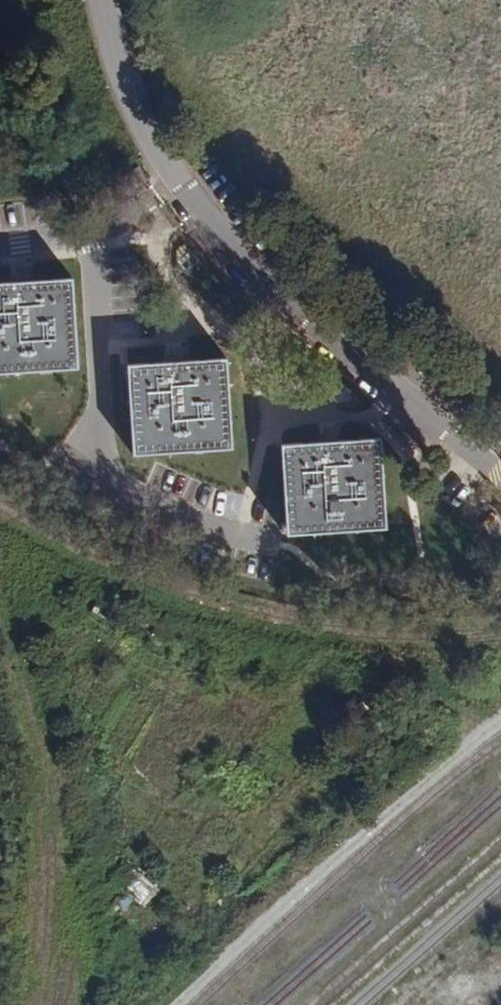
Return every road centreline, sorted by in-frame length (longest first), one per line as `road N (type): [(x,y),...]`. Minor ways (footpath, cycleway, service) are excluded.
road 1 (residential): [(104,0),(141,119),(217,232),(500,467)]

